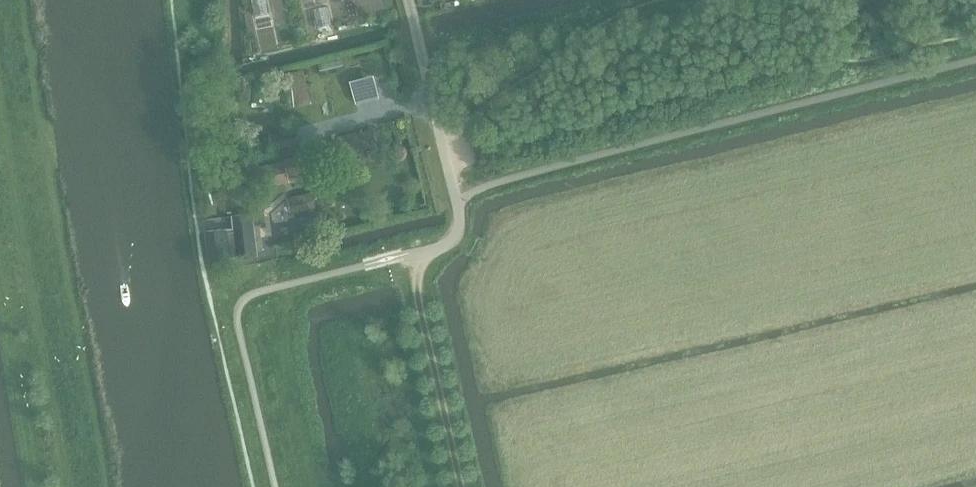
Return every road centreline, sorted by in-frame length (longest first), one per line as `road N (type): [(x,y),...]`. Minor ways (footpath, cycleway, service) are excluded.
road 1 (unclassified): [(430,251),(452,244),(461,223),(410,0)]

